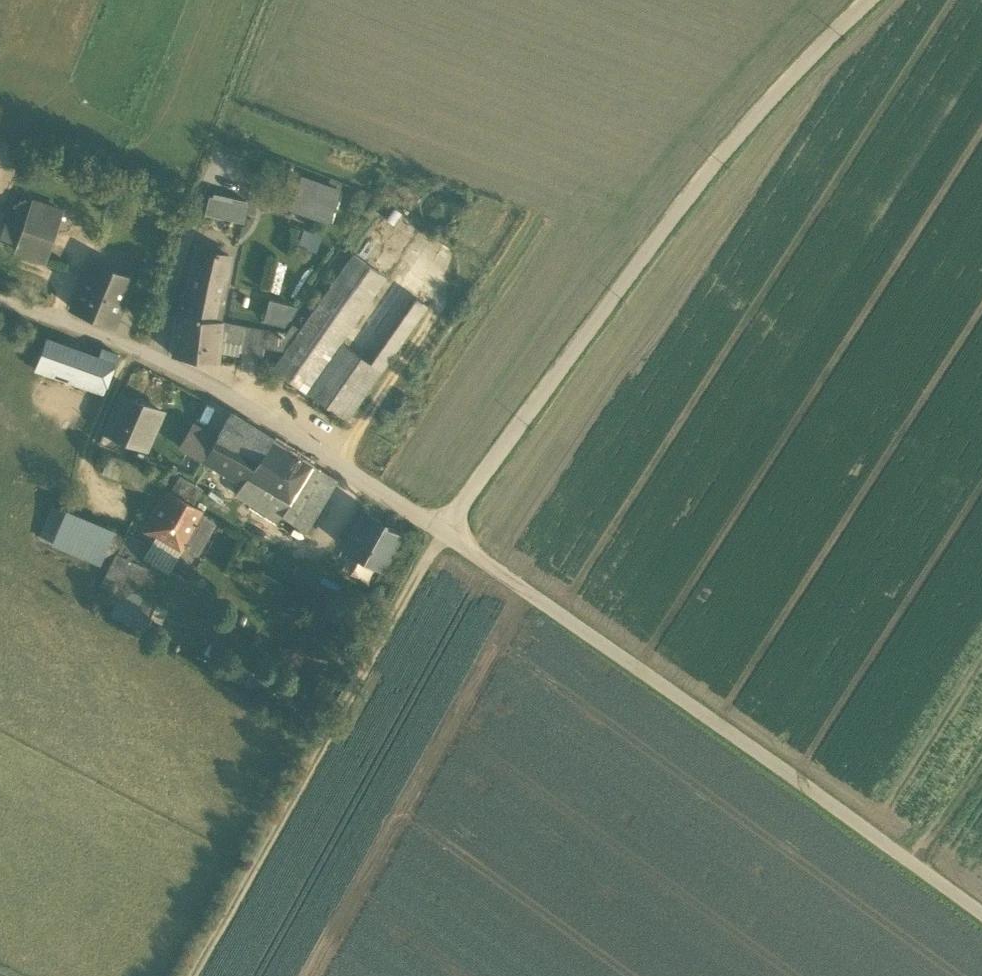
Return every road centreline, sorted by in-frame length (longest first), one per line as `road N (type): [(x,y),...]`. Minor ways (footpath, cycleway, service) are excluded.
road 1 (track): [(193,975),(440,532),(717,157),(866,0)]
road 2 (unclassified): [(981,910),(292,430),(150,356),(0,304)]
road 3 (track): [(150,356),(203,183),(275,0)]

